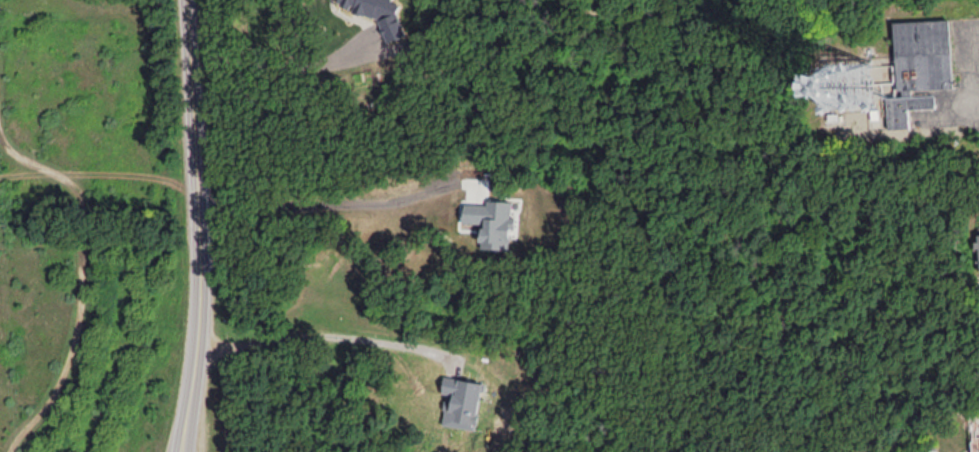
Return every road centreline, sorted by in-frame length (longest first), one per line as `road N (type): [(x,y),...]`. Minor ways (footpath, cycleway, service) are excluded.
road 1 (tertiary): [(188,0),(203,302),(183,451)]

